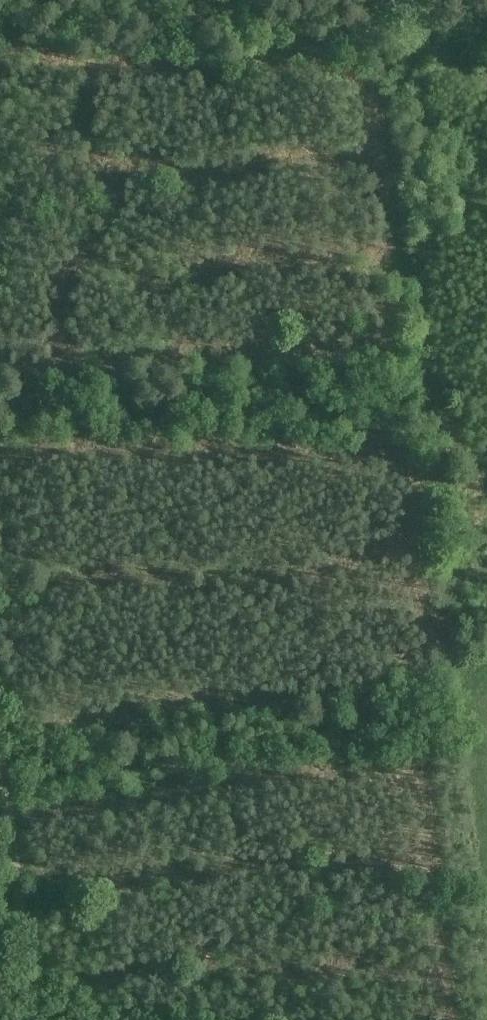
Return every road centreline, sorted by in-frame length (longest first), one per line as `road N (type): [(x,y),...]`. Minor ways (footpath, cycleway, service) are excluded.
road 1 (track): [(420,0),(381,37),(349,43),(0,14)]
road 2 (track): [(0,691),(19,841),(15,919),(40,1019)]

